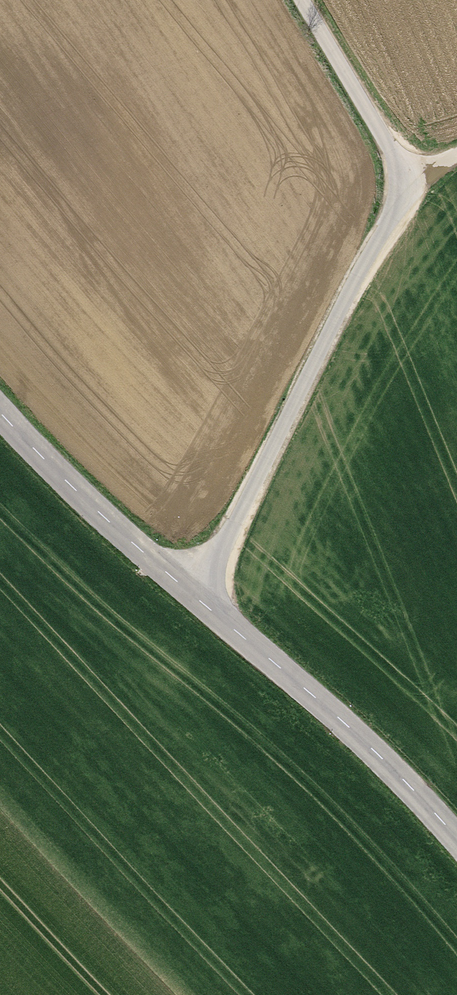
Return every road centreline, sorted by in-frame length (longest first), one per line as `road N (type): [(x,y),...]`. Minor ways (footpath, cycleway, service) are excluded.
road 1 (tertiary): [(0,418),(456,844)]
road 2 (track): [(407,179),(192,600)]
road 3 (track): [(301,0),(407,179)]

